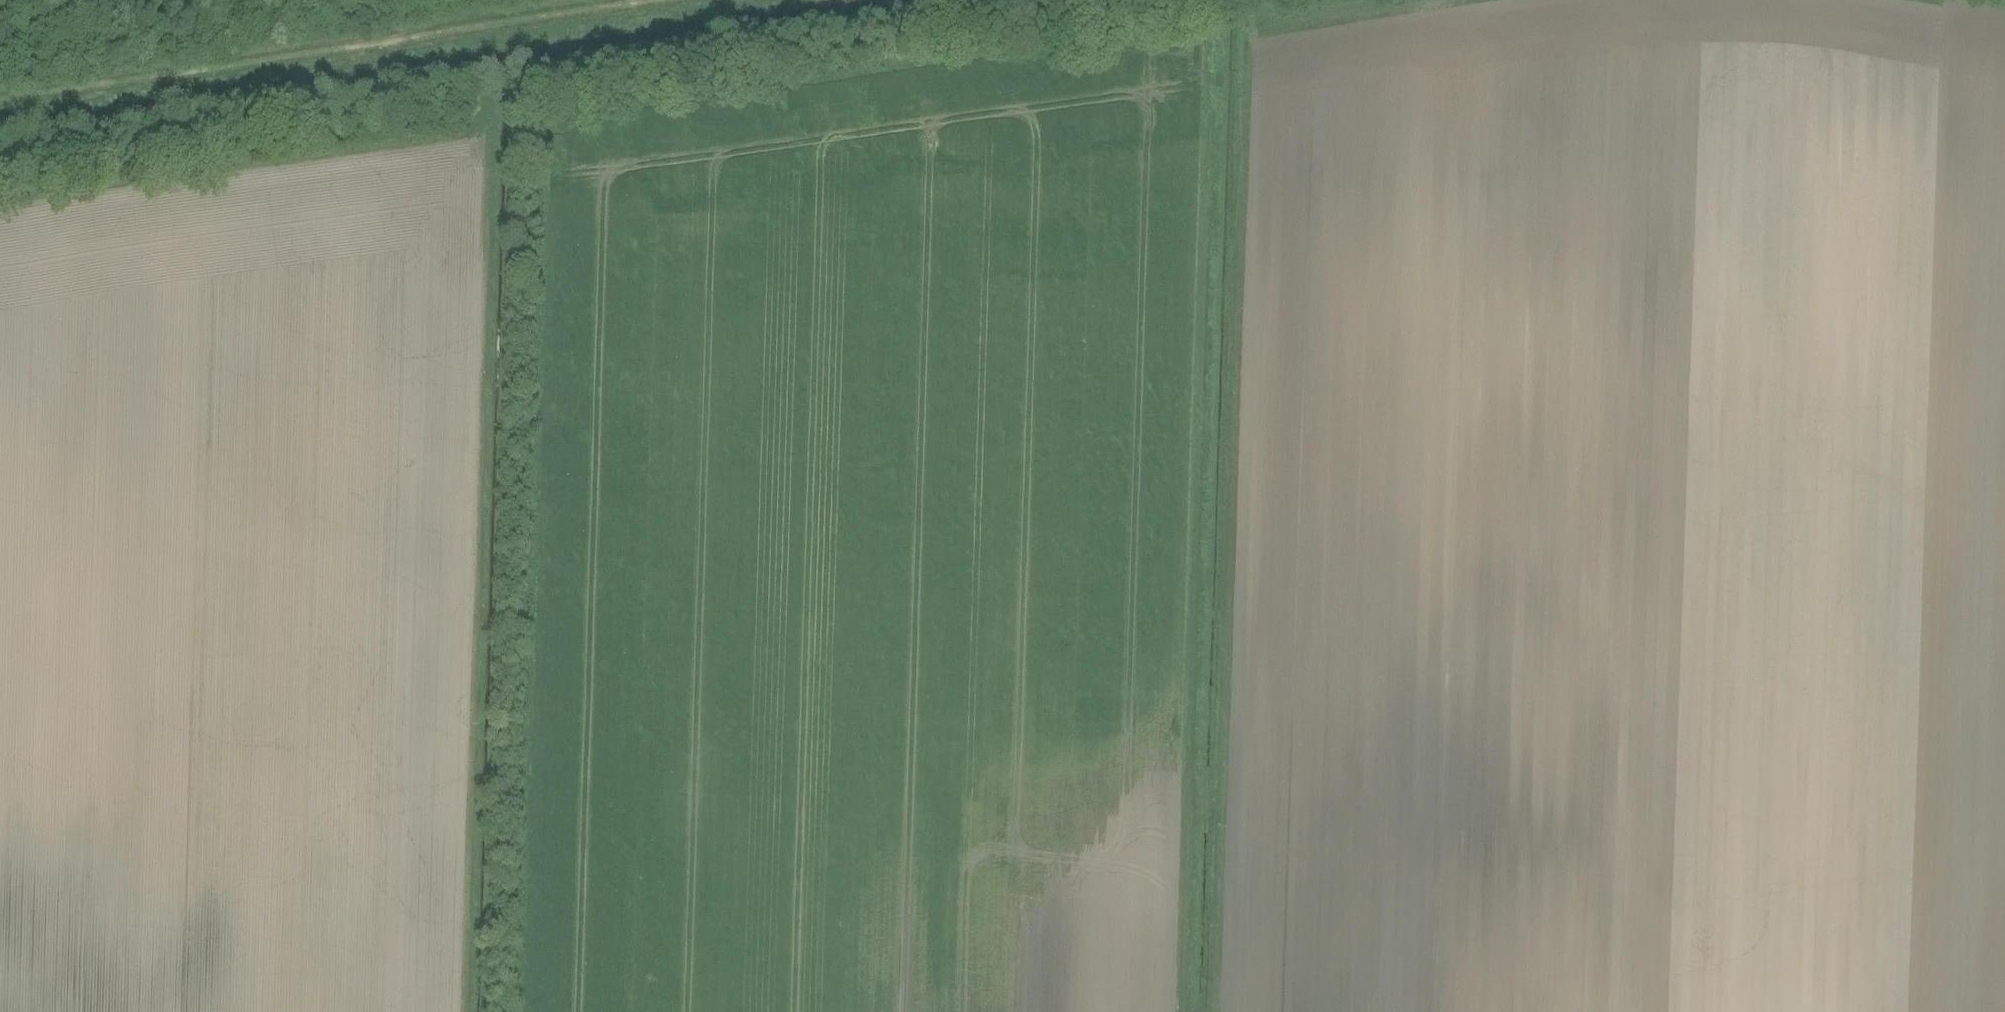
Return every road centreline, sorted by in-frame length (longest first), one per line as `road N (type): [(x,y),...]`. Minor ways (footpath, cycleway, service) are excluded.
road 1 (track): [(687,0),(0,104)]

